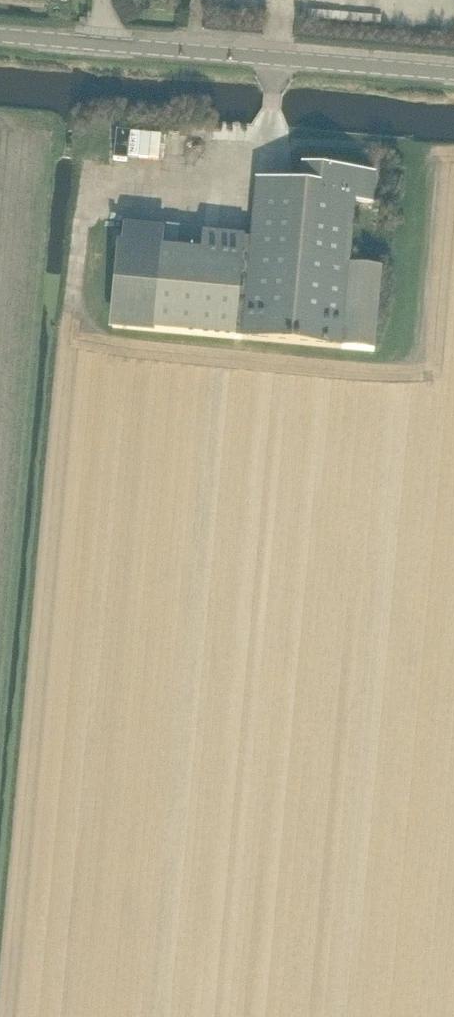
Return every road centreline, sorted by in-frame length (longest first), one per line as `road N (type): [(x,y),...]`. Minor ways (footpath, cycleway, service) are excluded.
road 1 (unclassified): [(453,73),(0,35)]

